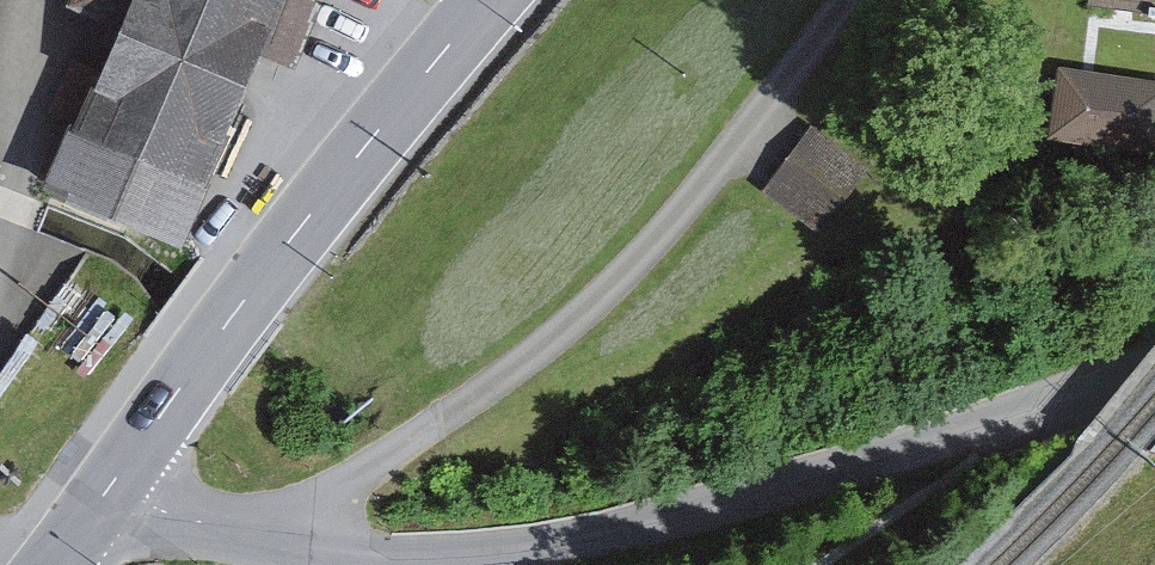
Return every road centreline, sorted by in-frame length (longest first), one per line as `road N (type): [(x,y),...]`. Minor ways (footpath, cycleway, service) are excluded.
road 1 (unclassified): [(1154,374),(1125,374),(830,476),(488,552),(251,539)]
road 2 (unclassified): [(848,0),(709,183),(529,363),(410,448),(251,539)]
road 3 (secondary): [(112,483),(244,300),(482,0)]
road 4 (unclassified): [(251,539),(180,517),(112,483)]

